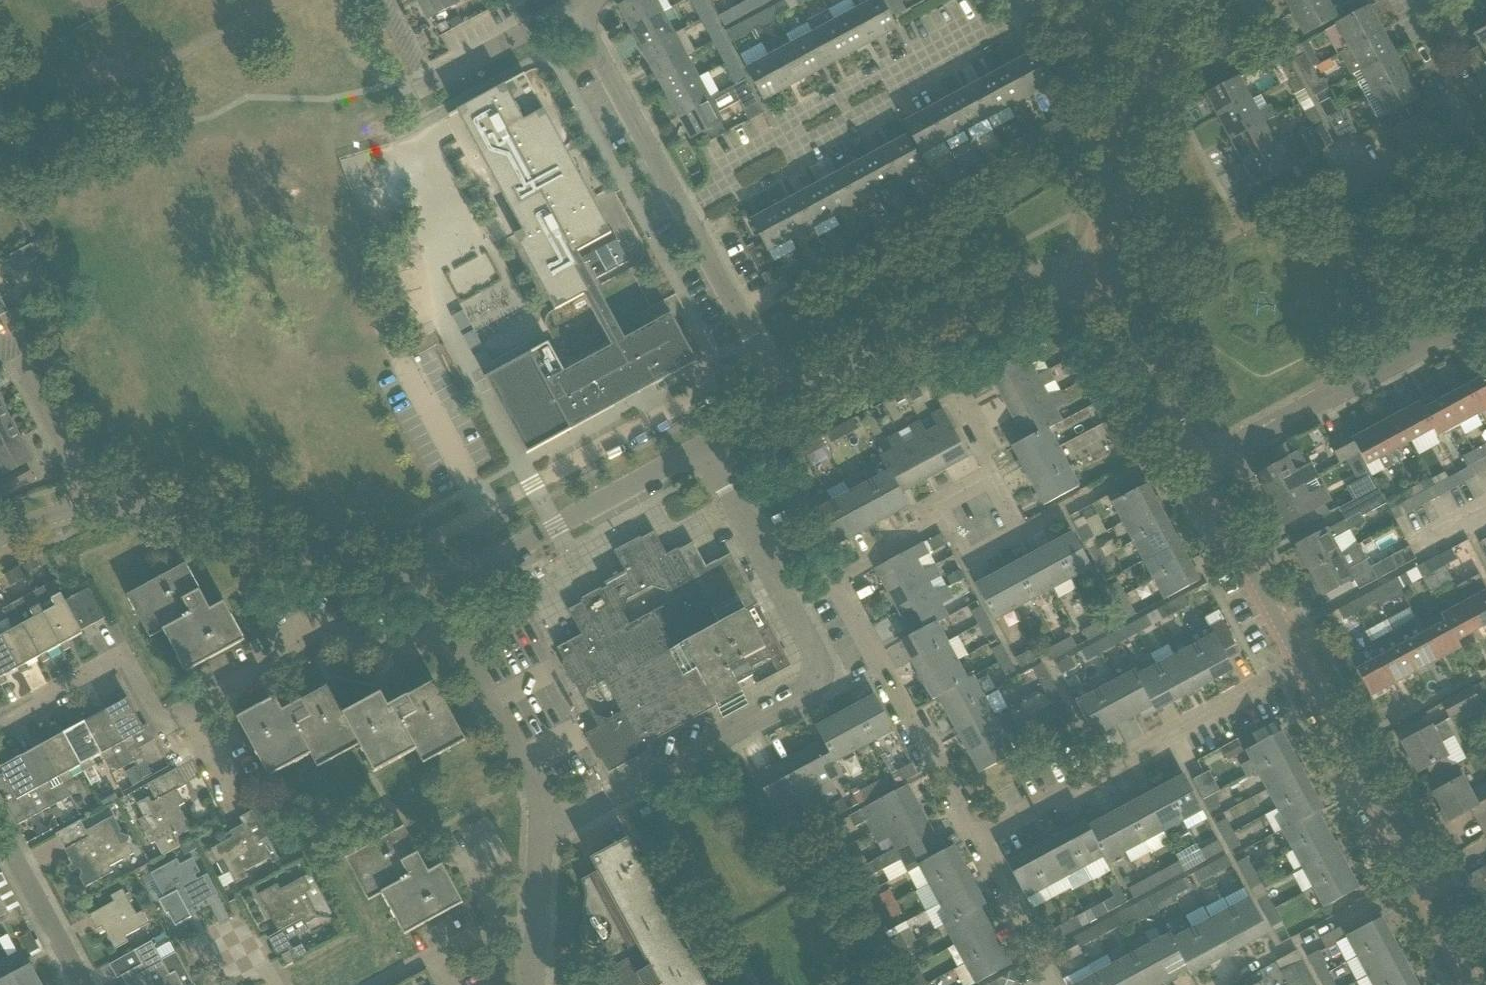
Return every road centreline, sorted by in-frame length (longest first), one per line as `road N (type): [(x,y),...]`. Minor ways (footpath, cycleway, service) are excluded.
road 1 (residential): [(689,214),(726,192),(721,165),(780,134),(801,145),(1032,22),(1021,0)]
road 2 (residential): [(543,833),(802,695),(818,665),(790,603)]
road 3 (residential): [(977,845),(1303,663)]
road 4 (residential): [(786,404),(1000,290),(1115,264)]
road 5 (residential): [(94,508),(140,507),(396,578),(431,577)]
road 6 (residential): [(1195,468),(1485,313)]
road 7 (residential): [(977,845),(833,579)]
road 8 (residential): [(431,577),(472,567),(699,451)]
road 9 (residential): [(1354,167),(1360,182),(1468,130),(1410,8),(1424,0)]
road 10 (residential): [(185,719),(323,640),(449,637)]
road 11 (residential): [(1115,264),(1114,169),(1175,0)]
road 12 (residential): [(0,727),(125,658),(166,730),(185,719)]
road 13 (residential): [(1417,878),(1303,663)]
road 14 (residential): [(689,214),(582,9)]
road 15 (residential): [(1303,663),(1195,468)]
road 16 (residential): [(1223,984),(1417,878)]
road 17 (residential): [(543,833),(538,806),(449,637)]
road 18 (residential): [(786,404),(689,214)]
road 19 (residential): [(1178,445),(1139,363),(1115,264)]
road 20 (residential): [(94,508),(28,373),(16,354),(0,361)]
road 21 (residential): [(790,603),(699,451)]
road 22 (residential): [(1026,532),(1178,445)]
road 23 (residential): [(82,984),(3,835)]
road 24 (residential): [(430,72),(446,72),(582,9)]
road 25 (residential): [(1053,984),(977,845)]
road 26 (residential): [(944,520),(833,579)]
road 27 (residential): [(1473,984),(1417,878)]

